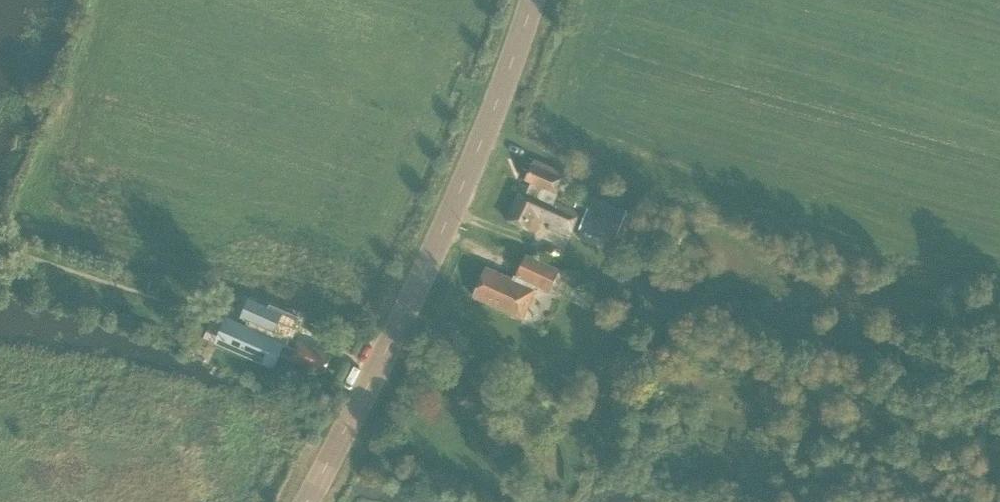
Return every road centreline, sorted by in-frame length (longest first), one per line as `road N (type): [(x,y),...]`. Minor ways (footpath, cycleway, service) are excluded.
road 1 (tertiary): [(533,0),(461,189),(306,501)]

